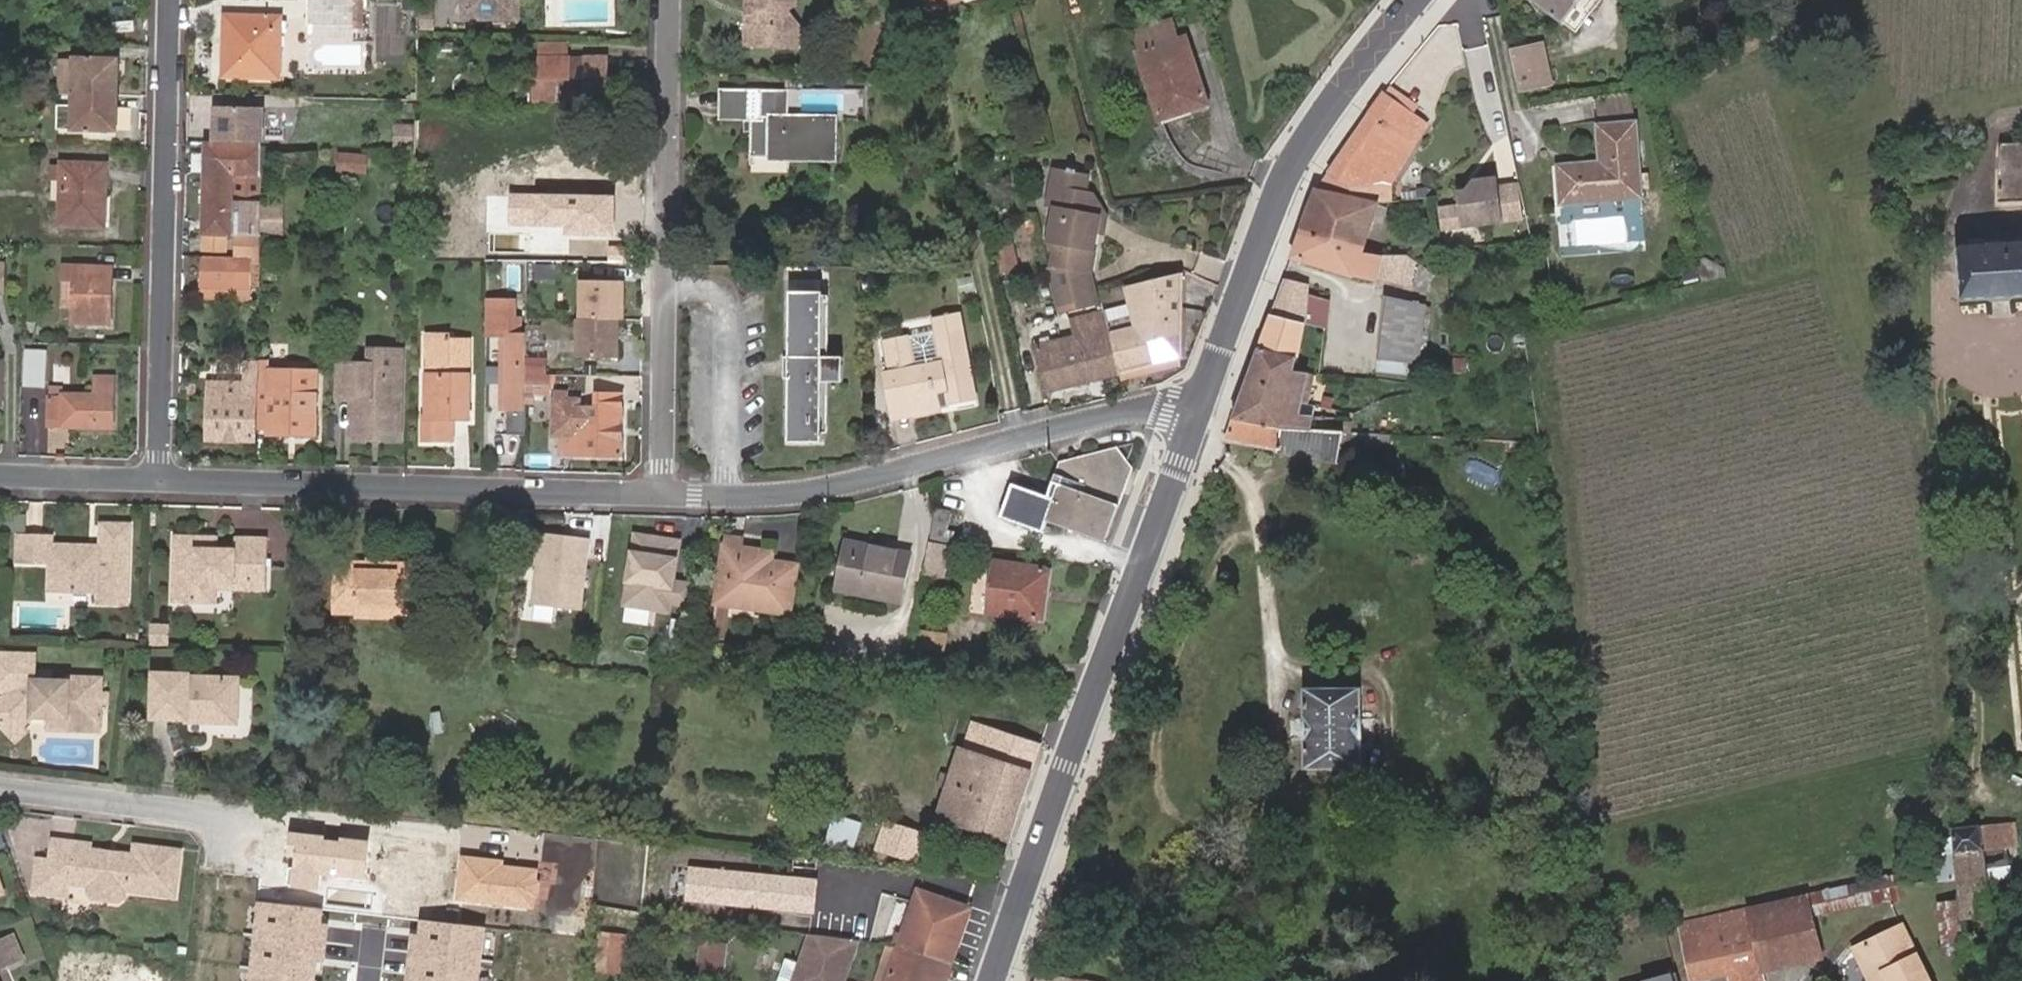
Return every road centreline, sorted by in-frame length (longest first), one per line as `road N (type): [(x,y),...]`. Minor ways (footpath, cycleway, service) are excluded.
road 1 (primary): [(1197,411),(992,980)]
road 2 (residential): [(660,498),(822,493),(1151,408),(1197,411)]
road 3 (residential): [(162,485),(660,498)]
road 4 (residential): [(669,0),(660,498)]
road 5 (residential): [(172,0),(162,485)]
road 6 (primary): [(1412,0),(1320,114),(1288,170),(1197,411)]
road 7 (residential): [(0,790),(256,821)]
road 8 (residential): [(0,479),(162,485)]

